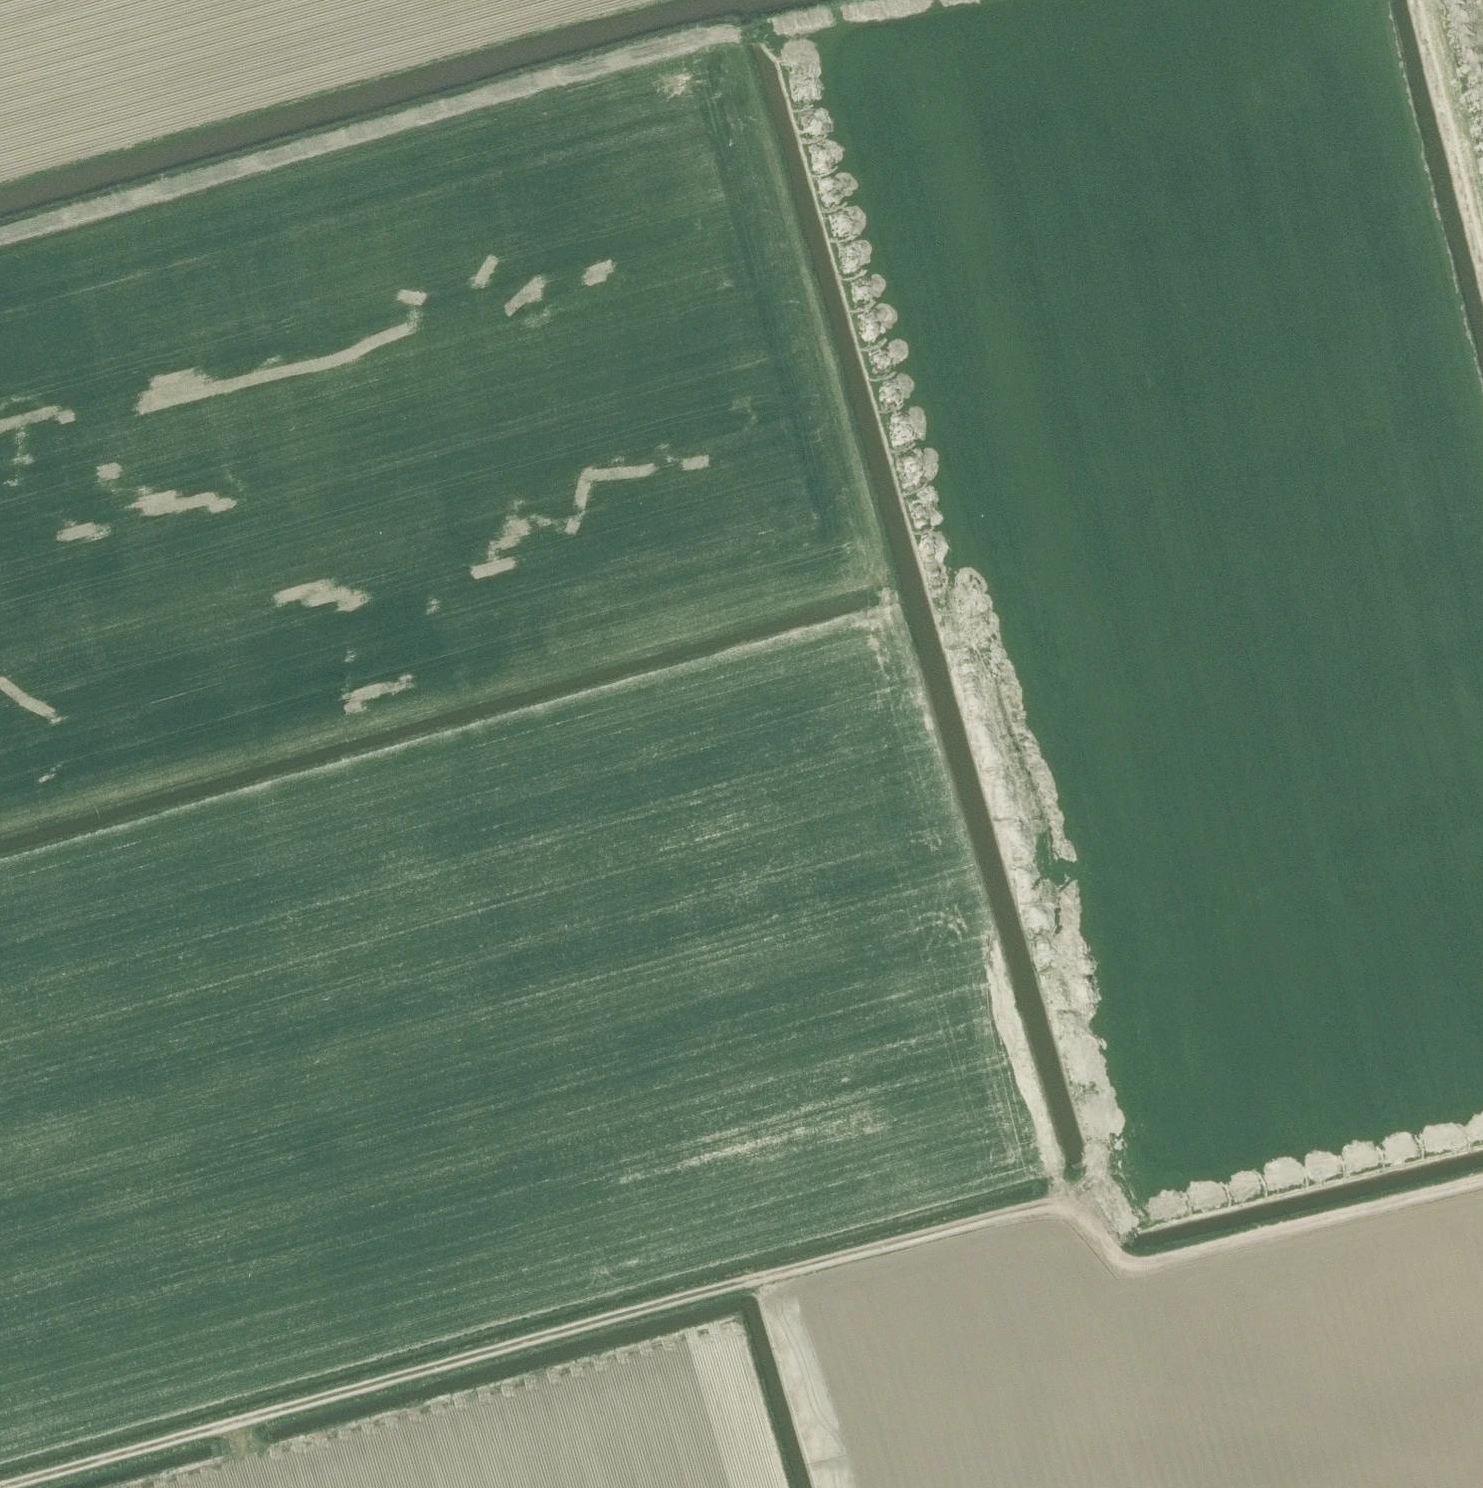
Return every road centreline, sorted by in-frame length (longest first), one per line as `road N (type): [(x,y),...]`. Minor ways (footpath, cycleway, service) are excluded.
road 1 (track): [(4,1487),(1040,1207),(1080,1211),(1131,1263),(1482,1181)]
road 2 (track): [(1482,246),(1420,0)]

